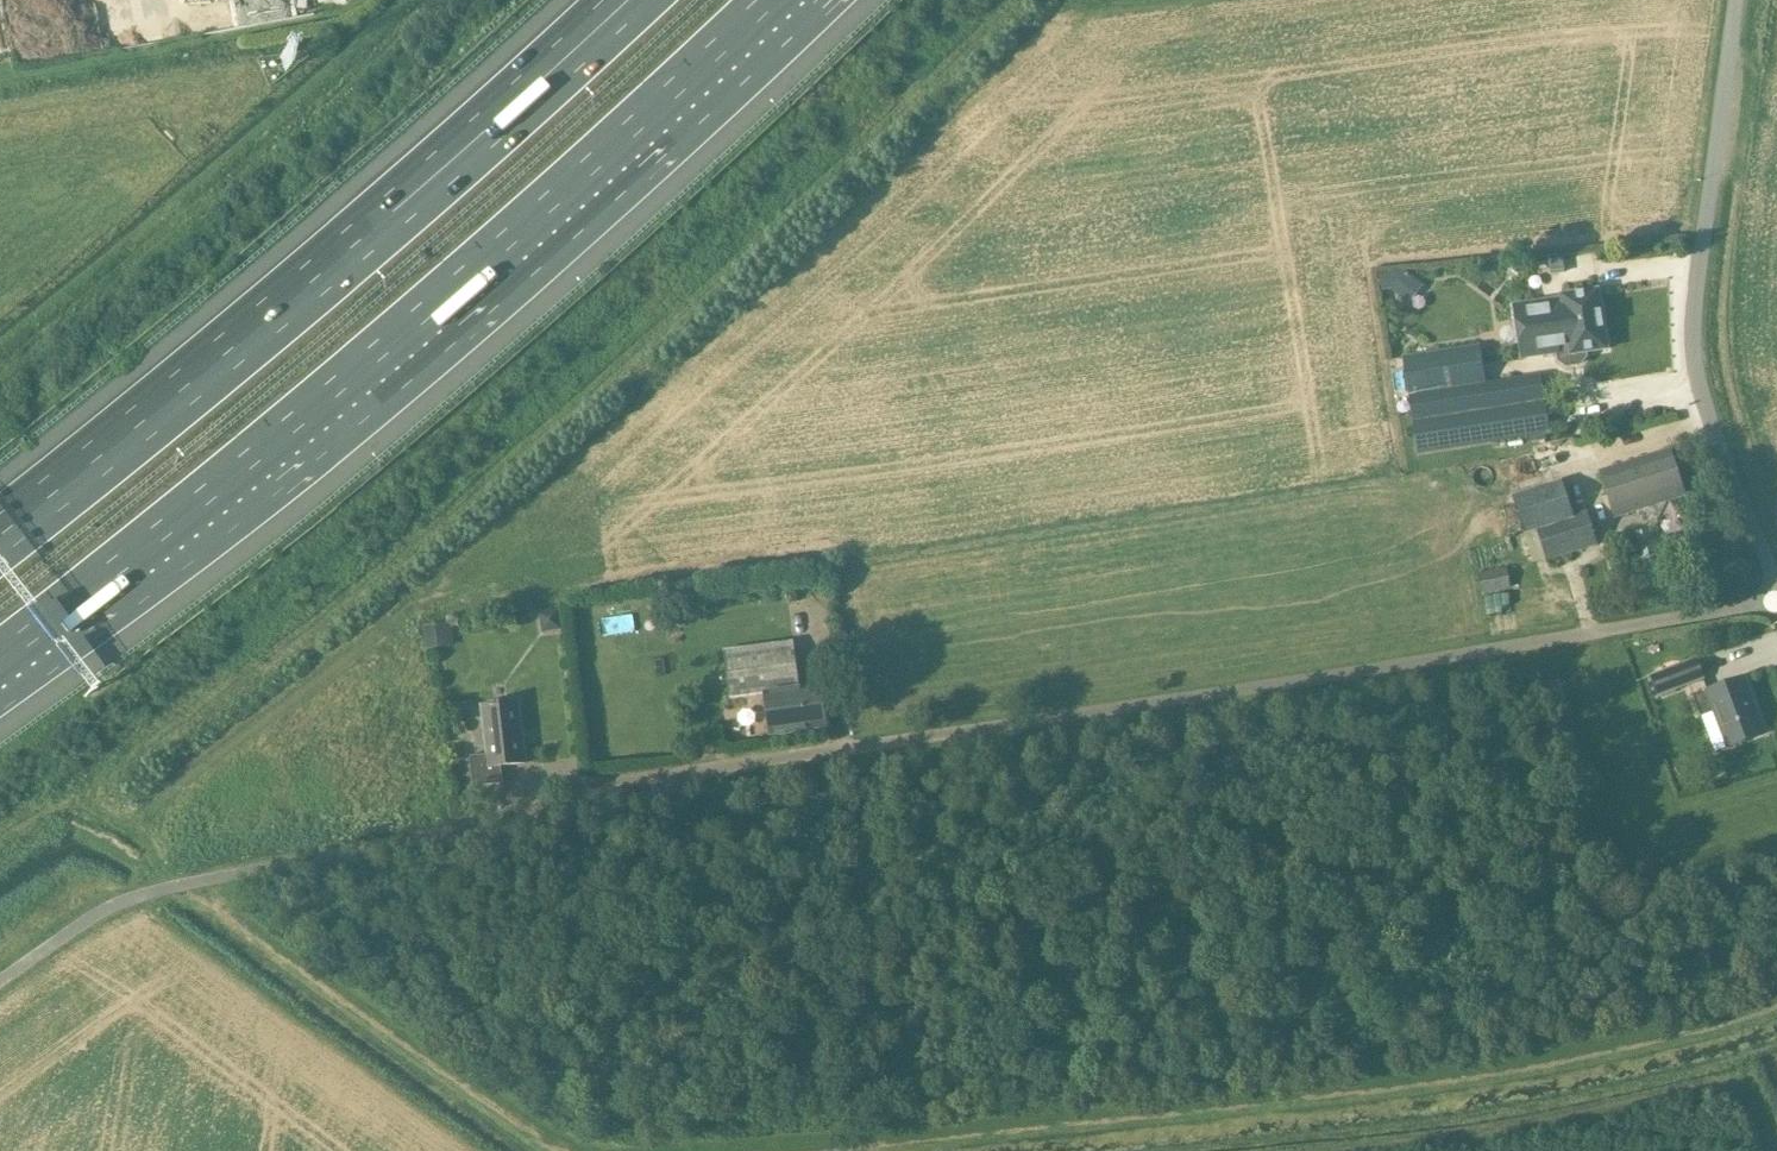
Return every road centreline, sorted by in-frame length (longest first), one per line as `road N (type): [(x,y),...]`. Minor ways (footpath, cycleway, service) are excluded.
road 1 (track): [(1776,999),(1740,1017),(1468,1077),(695,1150)]
road 2 (unclassified): [(714,770),(1776,599)]
road 3 (motorway): [(0,666),(397,349),(778,0)]
road 4 (motorway): [(627,0),(238,347),(0,539)]
road 5 (unclassified): [(1776,592),(1707,410),(1694,350),(1739,0)]

